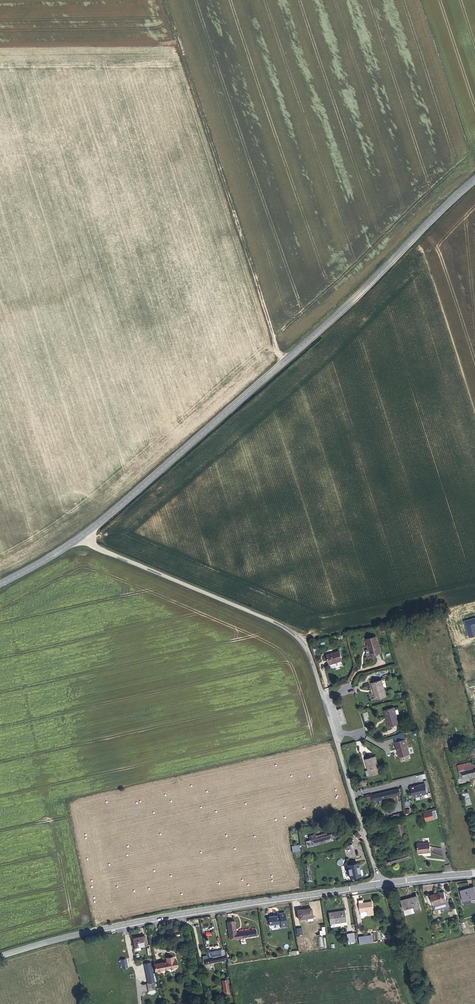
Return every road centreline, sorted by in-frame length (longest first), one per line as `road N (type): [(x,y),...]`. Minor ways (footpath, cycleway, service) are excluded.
road 1 (secondary): [(85,535),(367,286),(474,179)]
road 2 (residential): [(380,884),(303,642),(95,547),(85,535)]
road 3 (tertiary): [(380,884),(137,922),(0,956)]
road 4 (track): [(281,363),(165,0)]
road 5 (track): [(419,1003),(380,884)]

